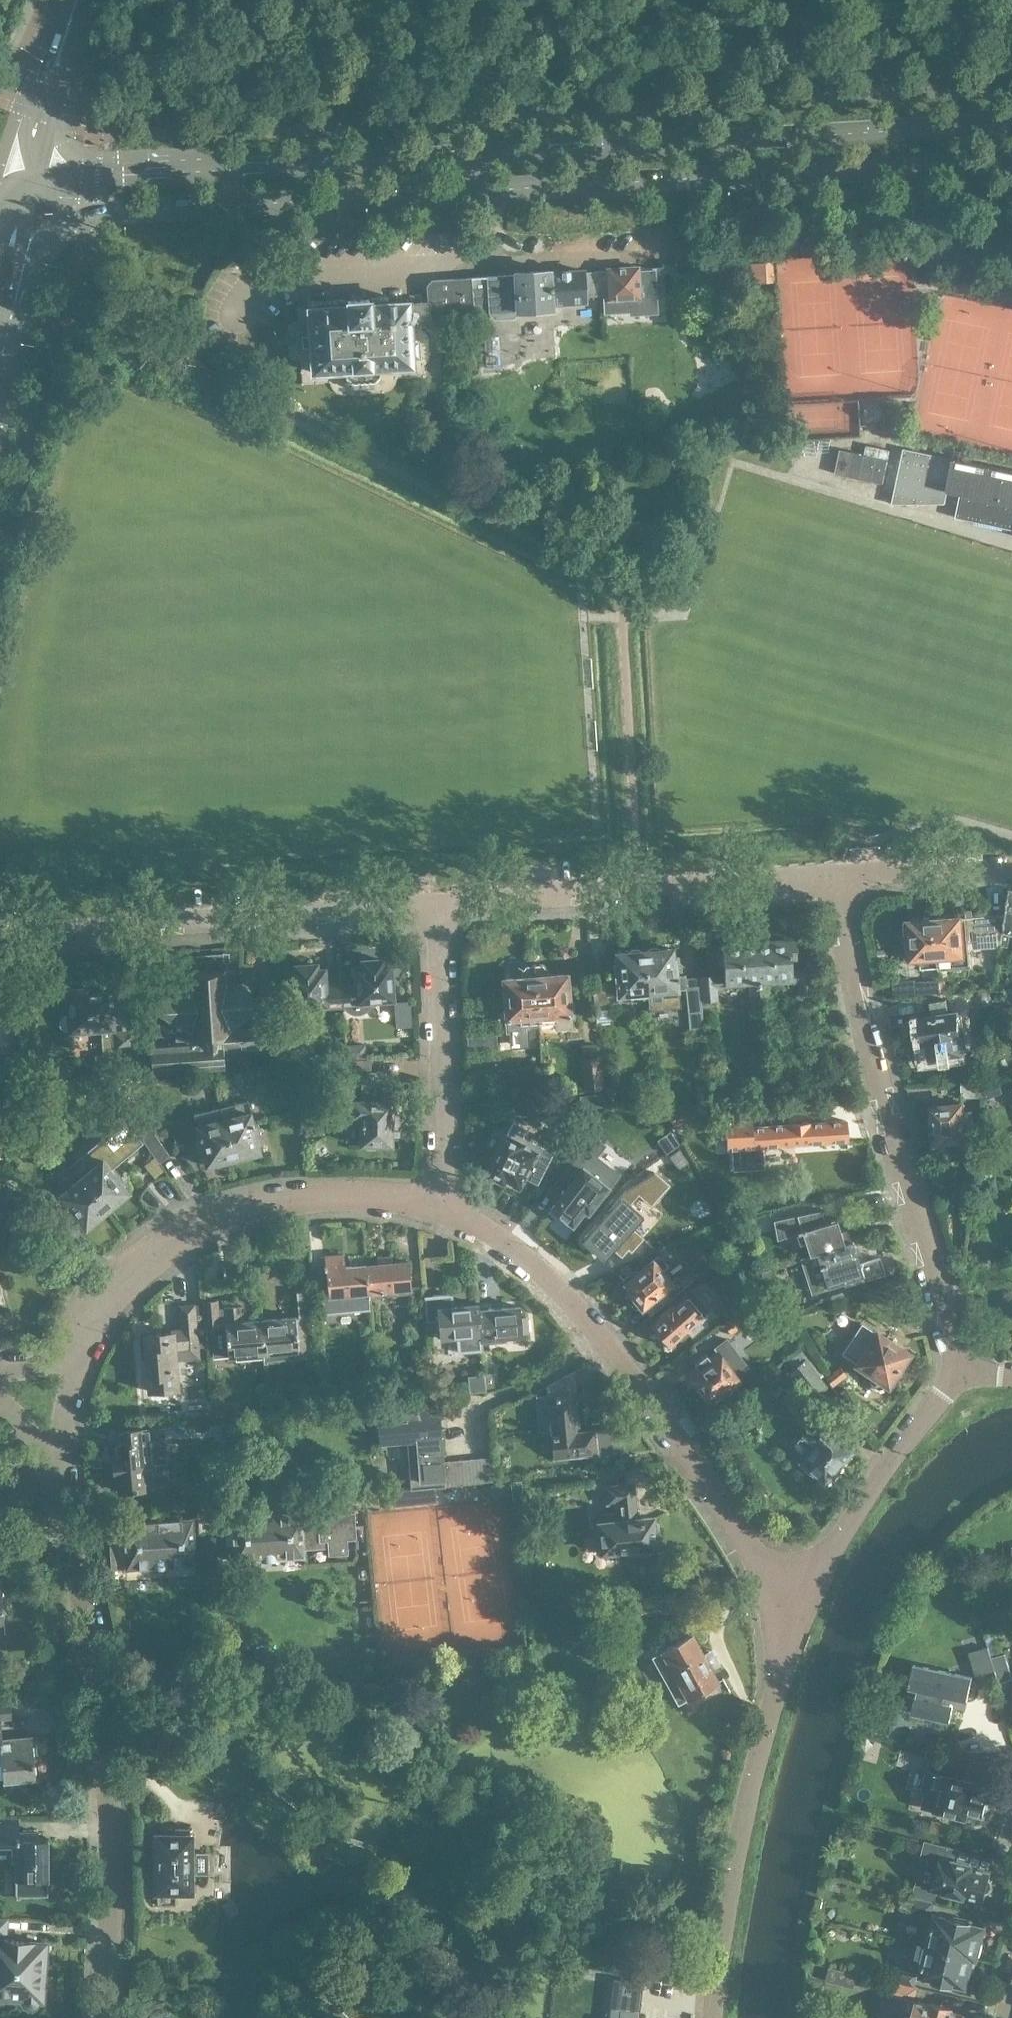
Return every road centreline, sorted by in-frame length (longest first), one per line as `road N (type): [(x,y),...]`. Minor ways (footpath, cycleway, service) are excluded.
road 1 (primary): [(43,214),(1011,158)]
road 2 (primary): [(1011,124),(222,169),(51,167)]
road 3 (residential): [(791,1607),(651,1400),(538,1253),(438,1200)]
road 4 (residential): [(104,2017),(110,1757),(66,1504)]
road 5 (residential): [(963,1375),(830,879)]
road 6 (residential): [(0,940),(442,911)]
road 7 (residential): [(714,2017),(726,1888),(791,1607)]
road 8 (residential): [(85,1336),(175,1243),(225,1214),(320,1197),(438,1200)]
road 9 (residential): [(442,911),(830,879)]
road 10 (residential): [(438,1200),(442,911)]
road 11 (residential): [(791,1607),(963,1375)]
road 12 (primary): [(0,392),(43,214)]
road 13 (residential): [(1011,873),(830,879)]
road 14 (residential): [(66,1504),(67,1422),(85,1336)]
road 15 (tertiary): [(59,49),(38,72),(15,165)]
road 16 (residential): [(66,1504),(24,1422),(0,1399)]

